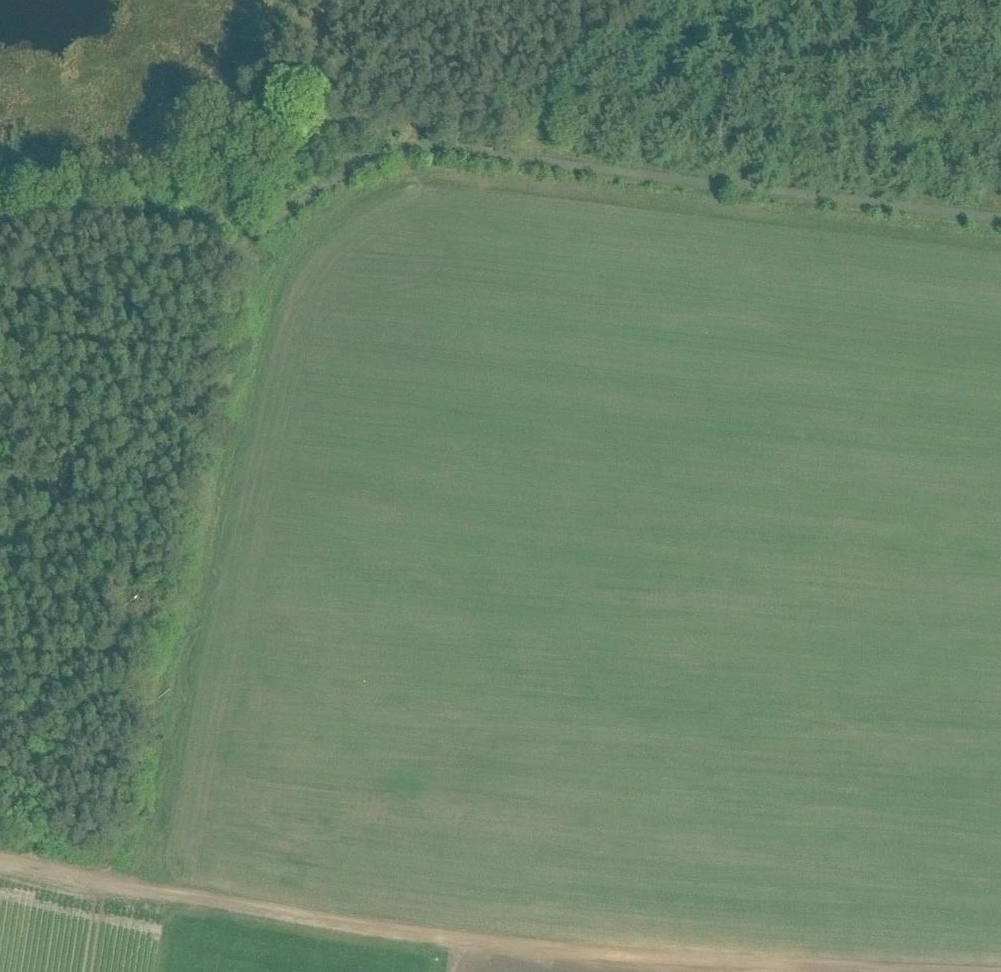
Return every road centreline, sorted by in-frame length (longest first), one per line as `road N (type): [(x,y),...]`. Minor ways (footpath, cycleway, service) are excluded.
road 1 (track): [(850,971),(449,945),(0,863)]

